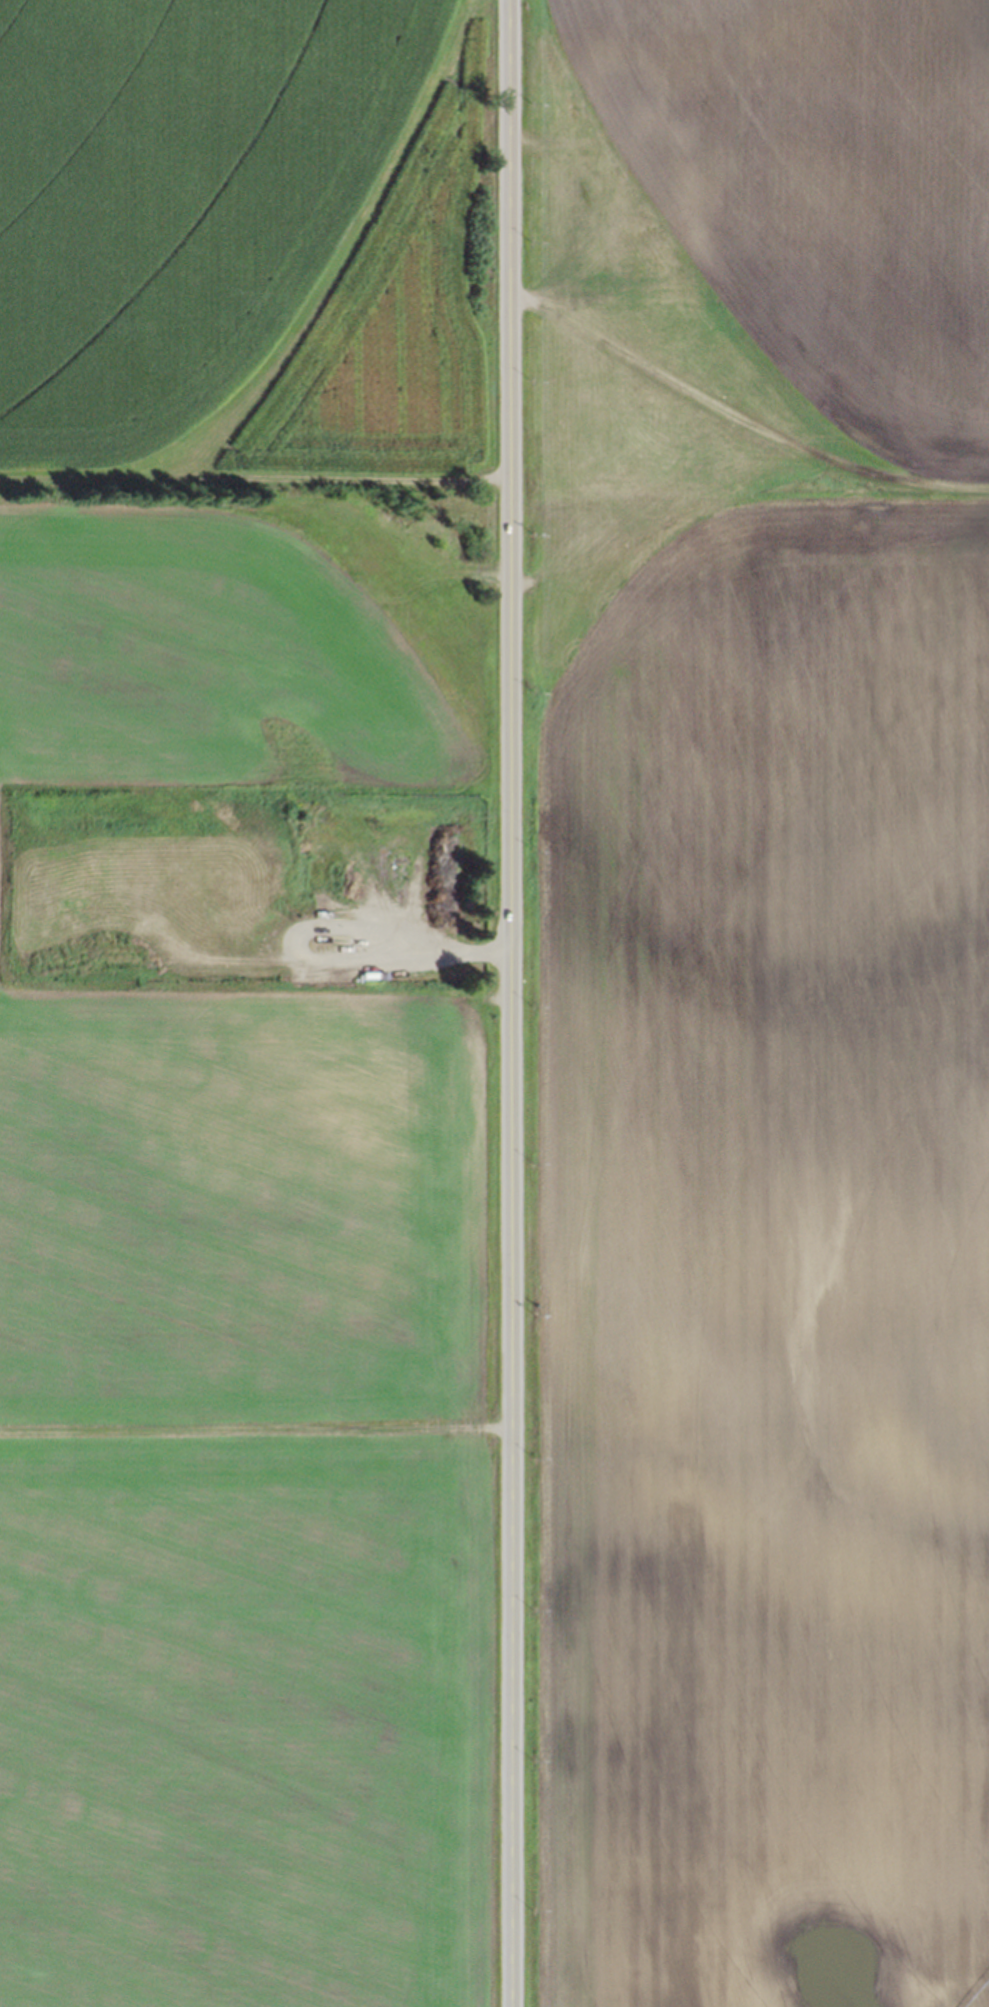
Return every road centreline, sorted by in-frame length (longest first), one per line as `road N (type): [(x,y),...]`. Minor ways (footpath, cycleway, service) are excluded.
road 1 (secondary): [(513,2006),(514,0)]

